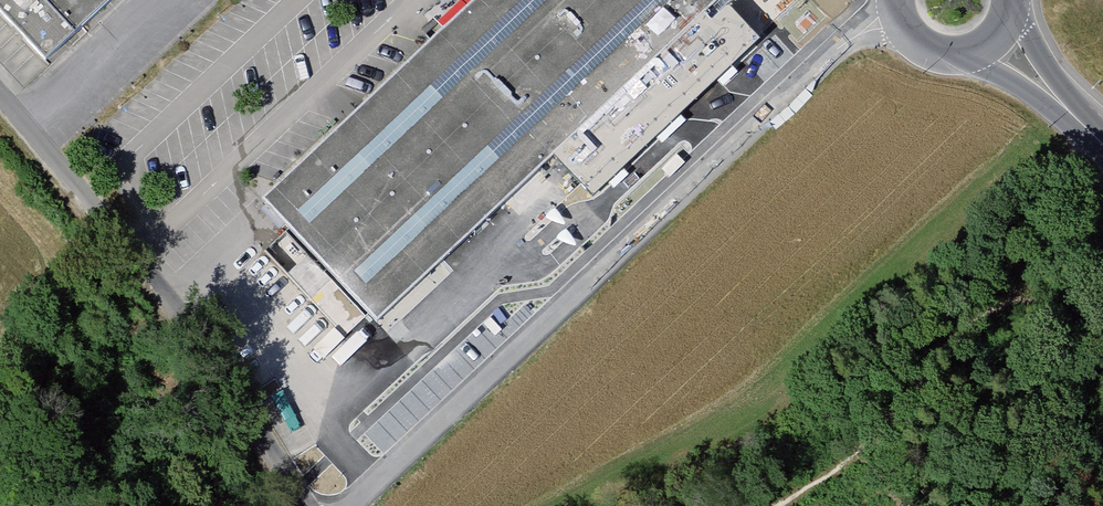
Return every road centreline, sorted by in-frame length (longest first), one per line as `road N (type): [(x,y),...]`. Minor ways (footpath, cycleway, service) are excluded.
road 1 (unclassified): [(895,13),(817,68),(347,505)]
road 2 (unclassified): [(0,99),(168,300),(302,505)]
road 3 (secondary): [(958,52),(1091,131)]
road 4 (secondary): [(1091,131),(1011,0)]

